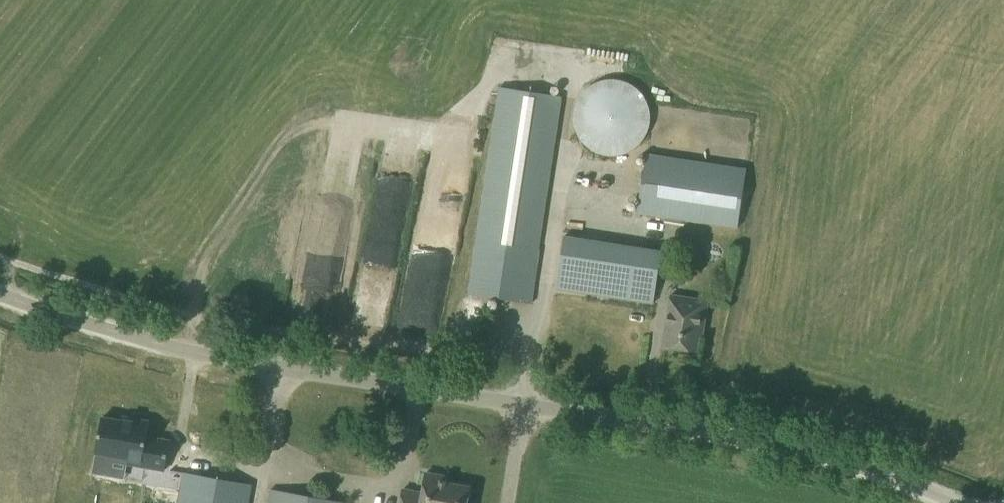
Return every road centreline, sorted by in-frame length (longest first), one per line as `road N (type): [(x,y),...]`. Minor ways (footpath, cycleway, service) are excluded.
road 1 (unclassified): [(964,502),(883,469),(735,429),(191,344),(0,301)]

